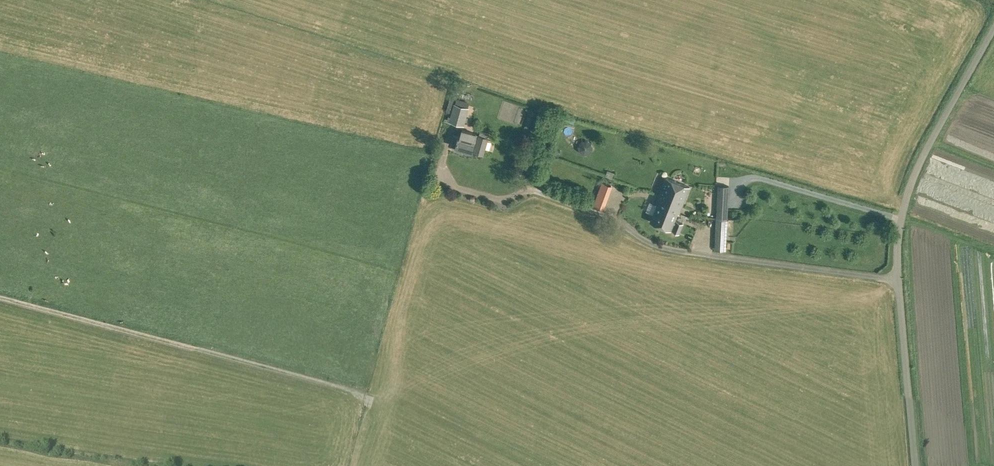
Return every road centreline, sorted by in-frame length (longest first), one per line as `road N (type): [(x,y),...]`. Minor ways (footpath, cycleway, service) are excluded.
road 1 (unclassified): [(915,465),(898,281),(902,216),(923,156),(993,28)]

